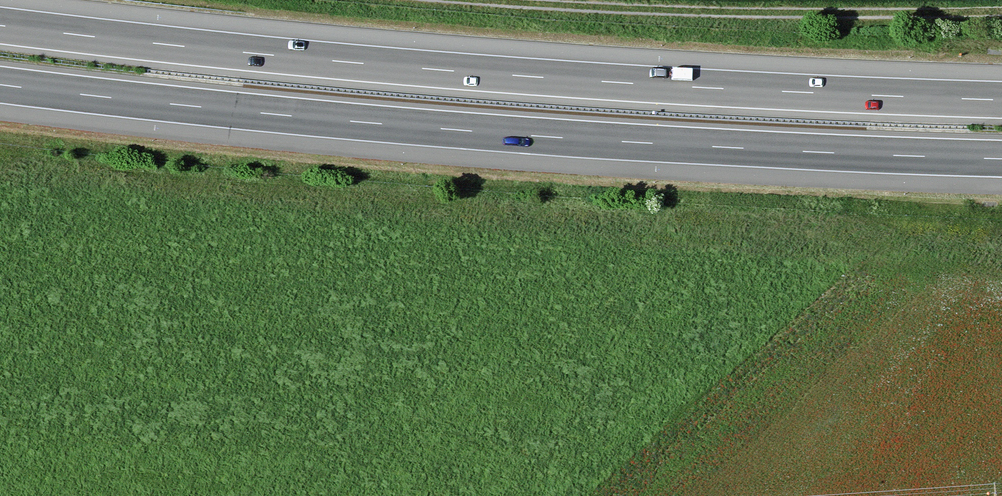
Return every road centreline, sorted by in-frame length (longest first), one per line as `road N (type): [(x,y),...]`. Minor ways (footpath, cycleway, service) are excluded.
road 1 (motorway): [(1001,100),(539,77),(0,25)]
road 2 (motorway): [(0,85),(536,136),(1001,158)]
road 3 (track): [(481,0),(782,13),(1001,10)]

